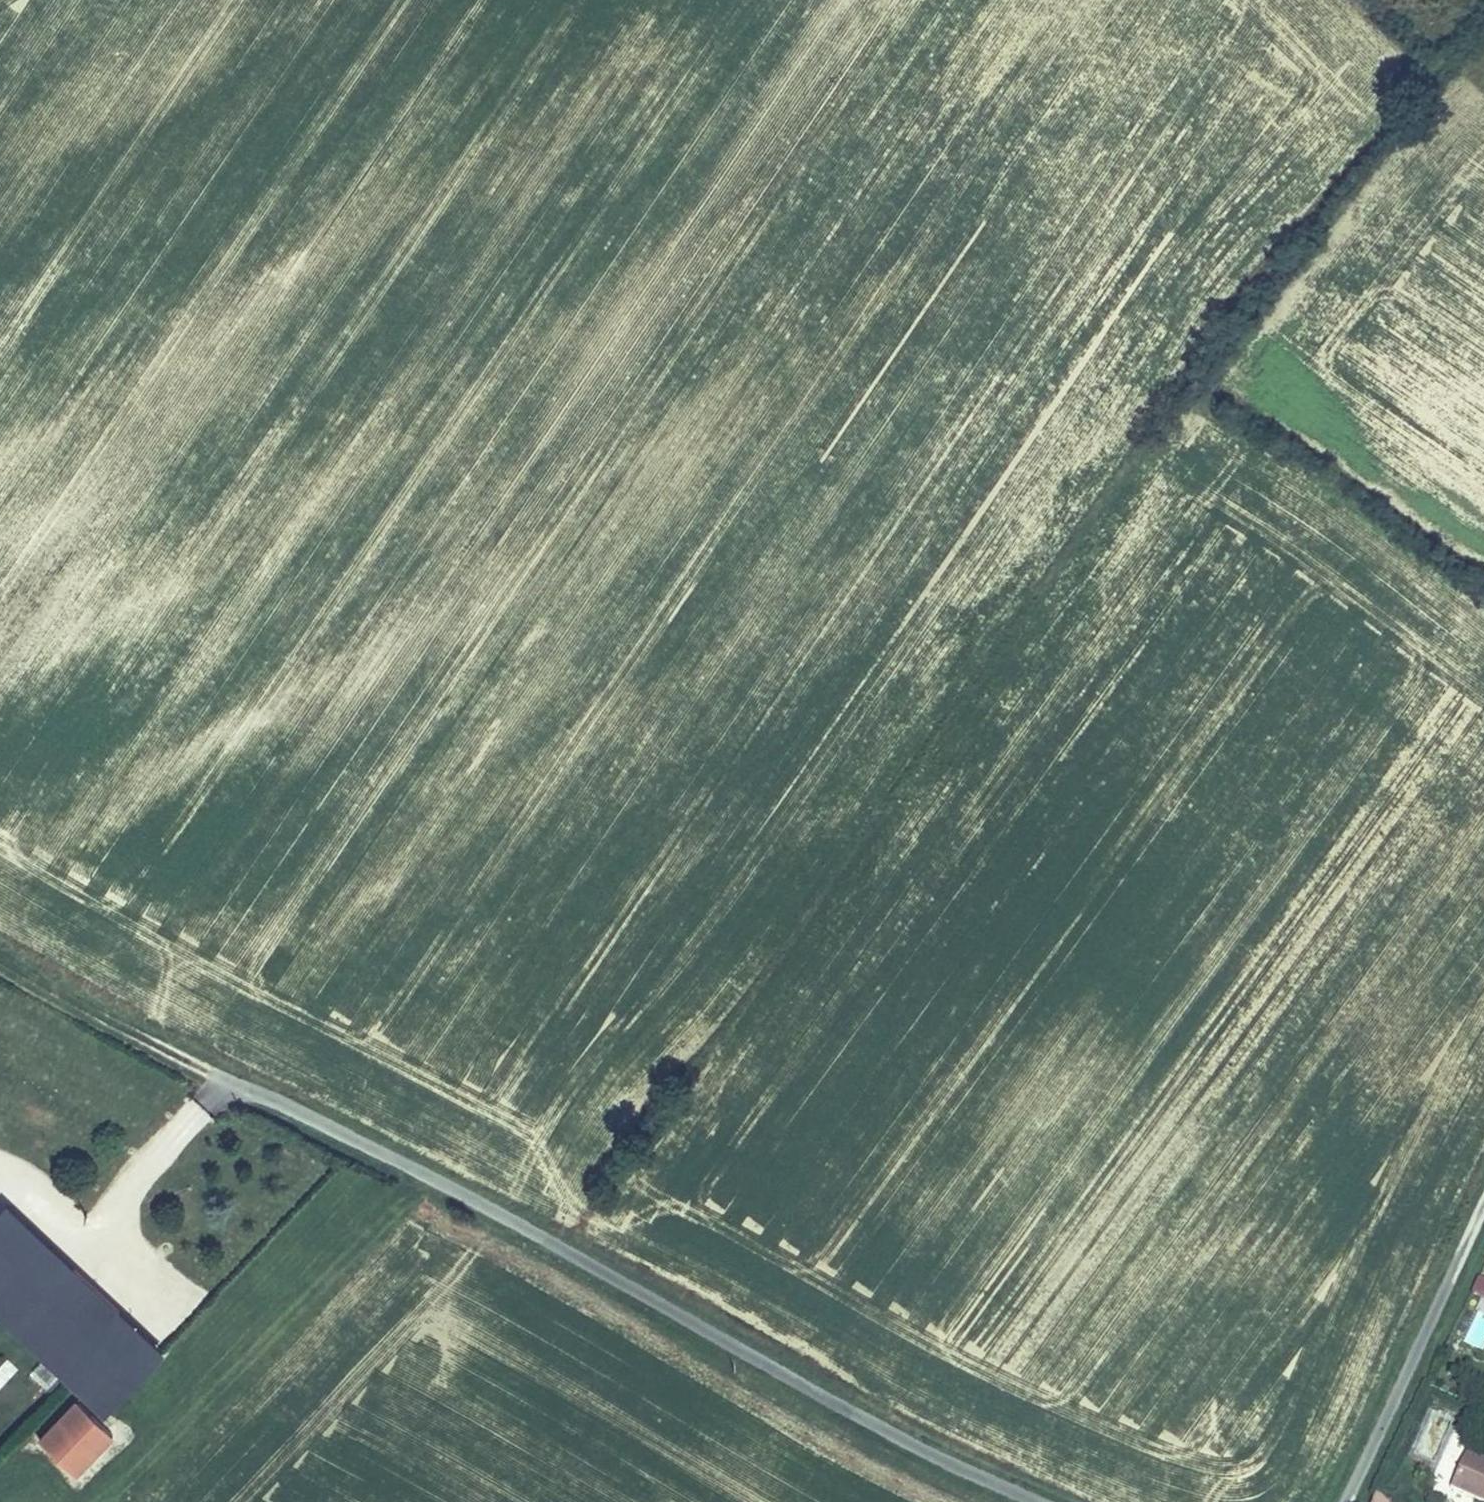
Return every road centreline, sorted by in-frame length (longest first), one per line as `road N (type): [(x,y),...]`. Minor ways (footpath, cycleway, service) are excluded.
road 1 (unclassified): [(1349,1501),(1483,1209)]
road 2 (track): [(234,1085),(0,957)]

